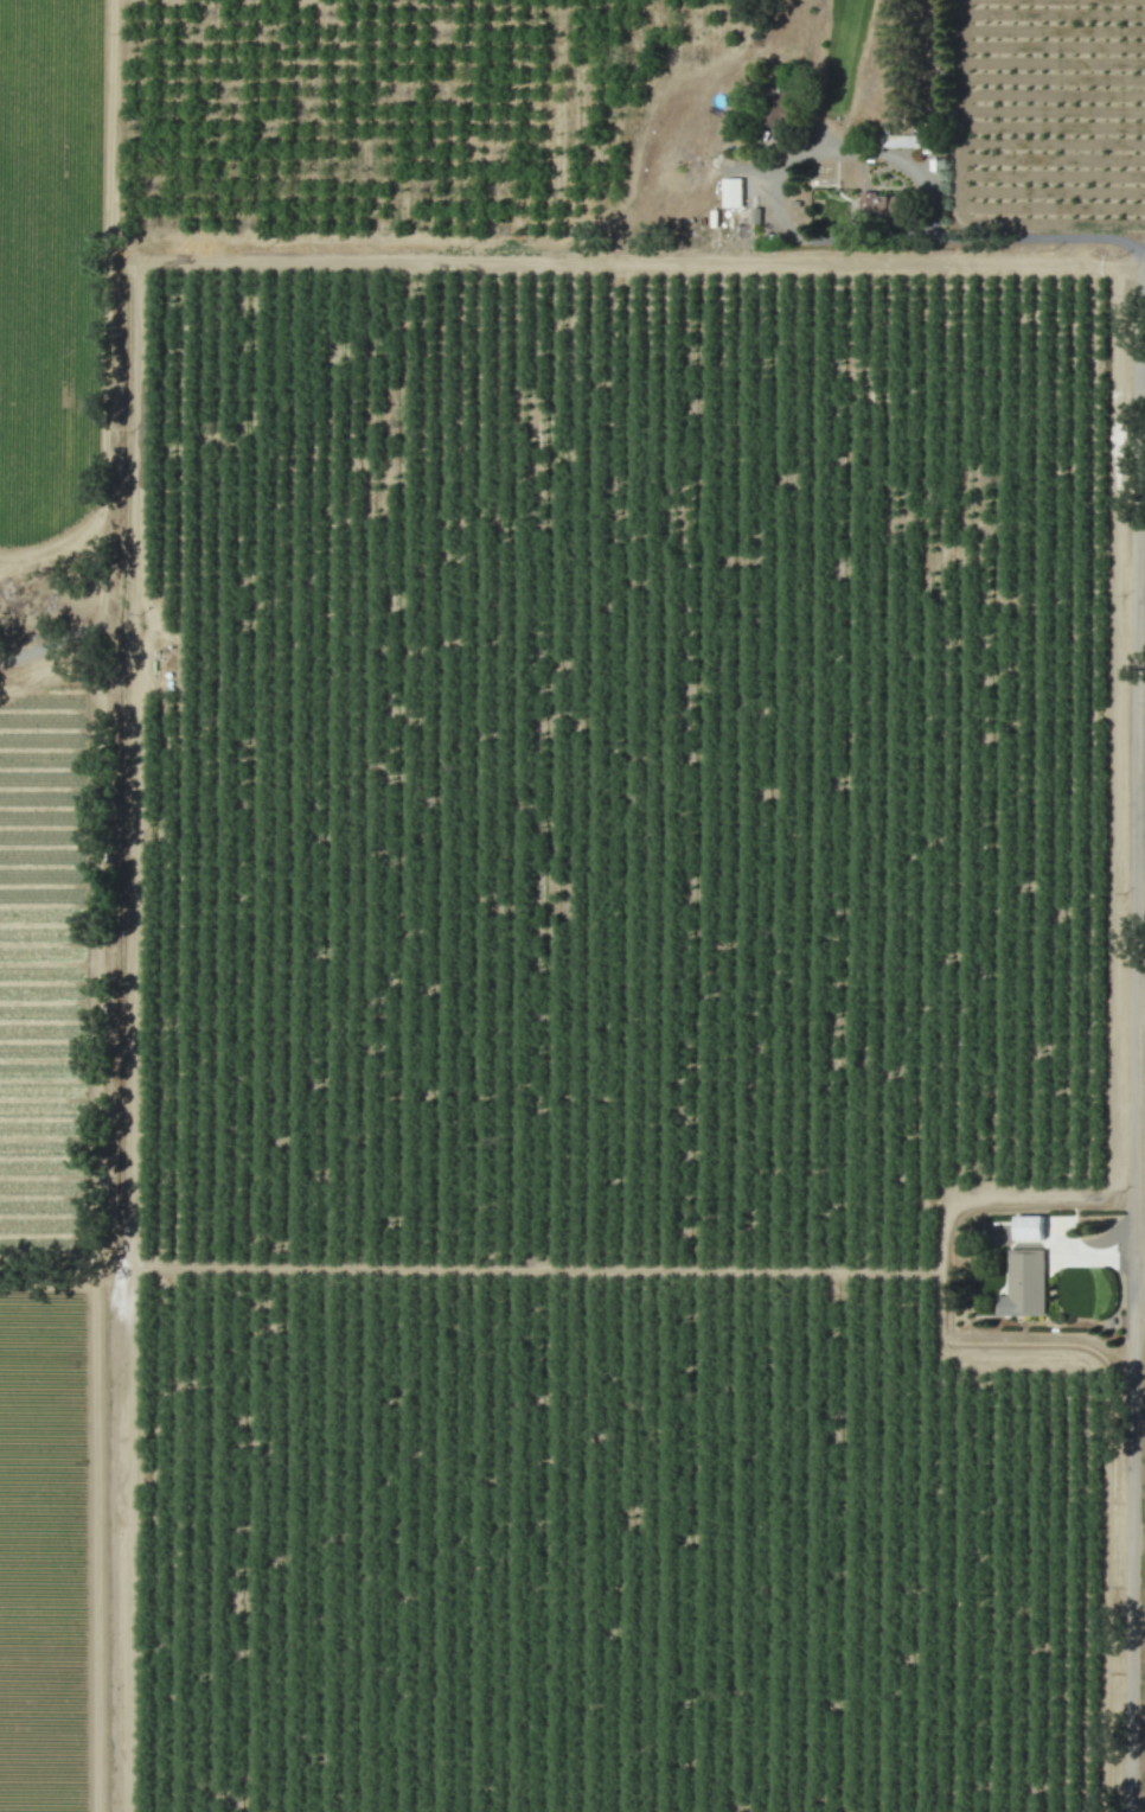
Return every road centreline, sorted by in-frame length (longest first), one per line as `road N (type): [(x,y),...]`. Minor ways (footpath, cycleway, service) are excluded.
road 1 (residential): [(1144,753),(1131,1811)]

